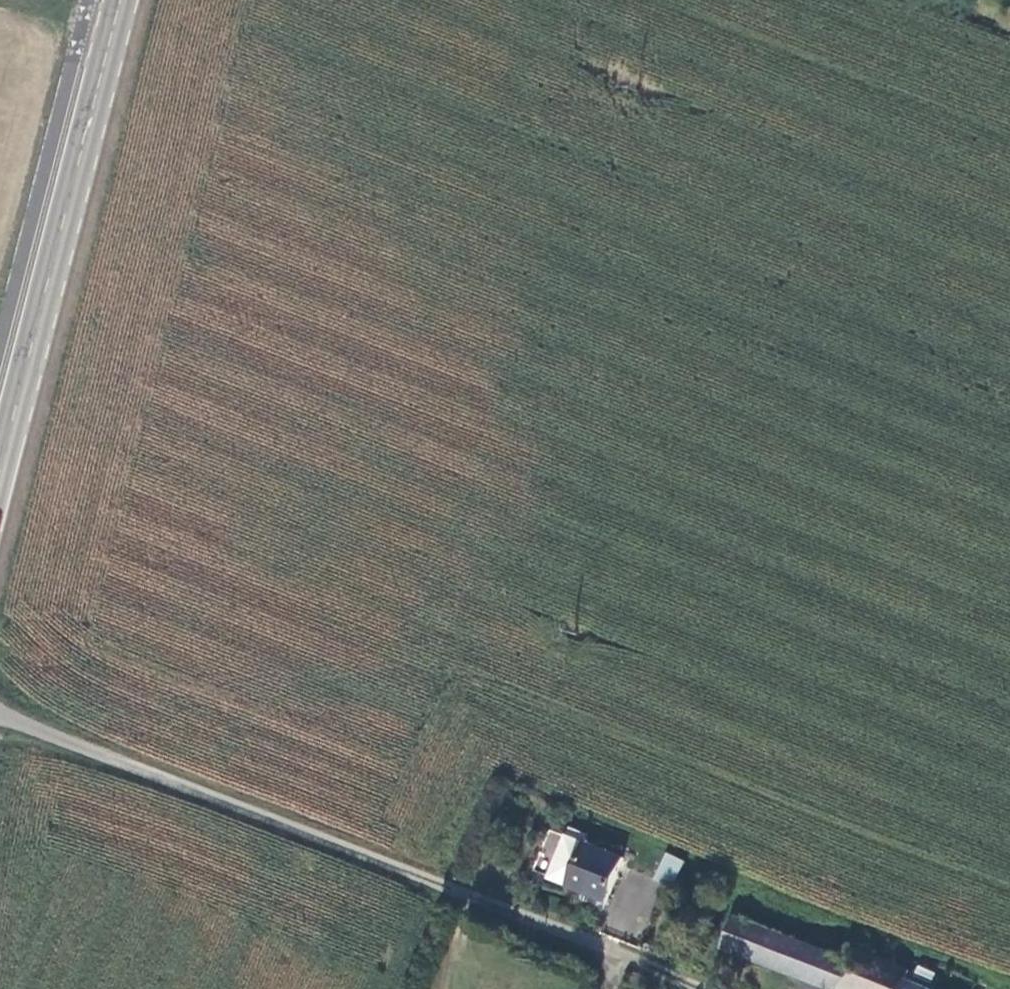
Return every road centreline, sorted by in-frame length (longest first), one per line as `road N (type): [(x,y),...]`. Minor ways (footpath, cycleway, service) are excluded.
road 1 (secondary): [(120,0),(0,468)]

